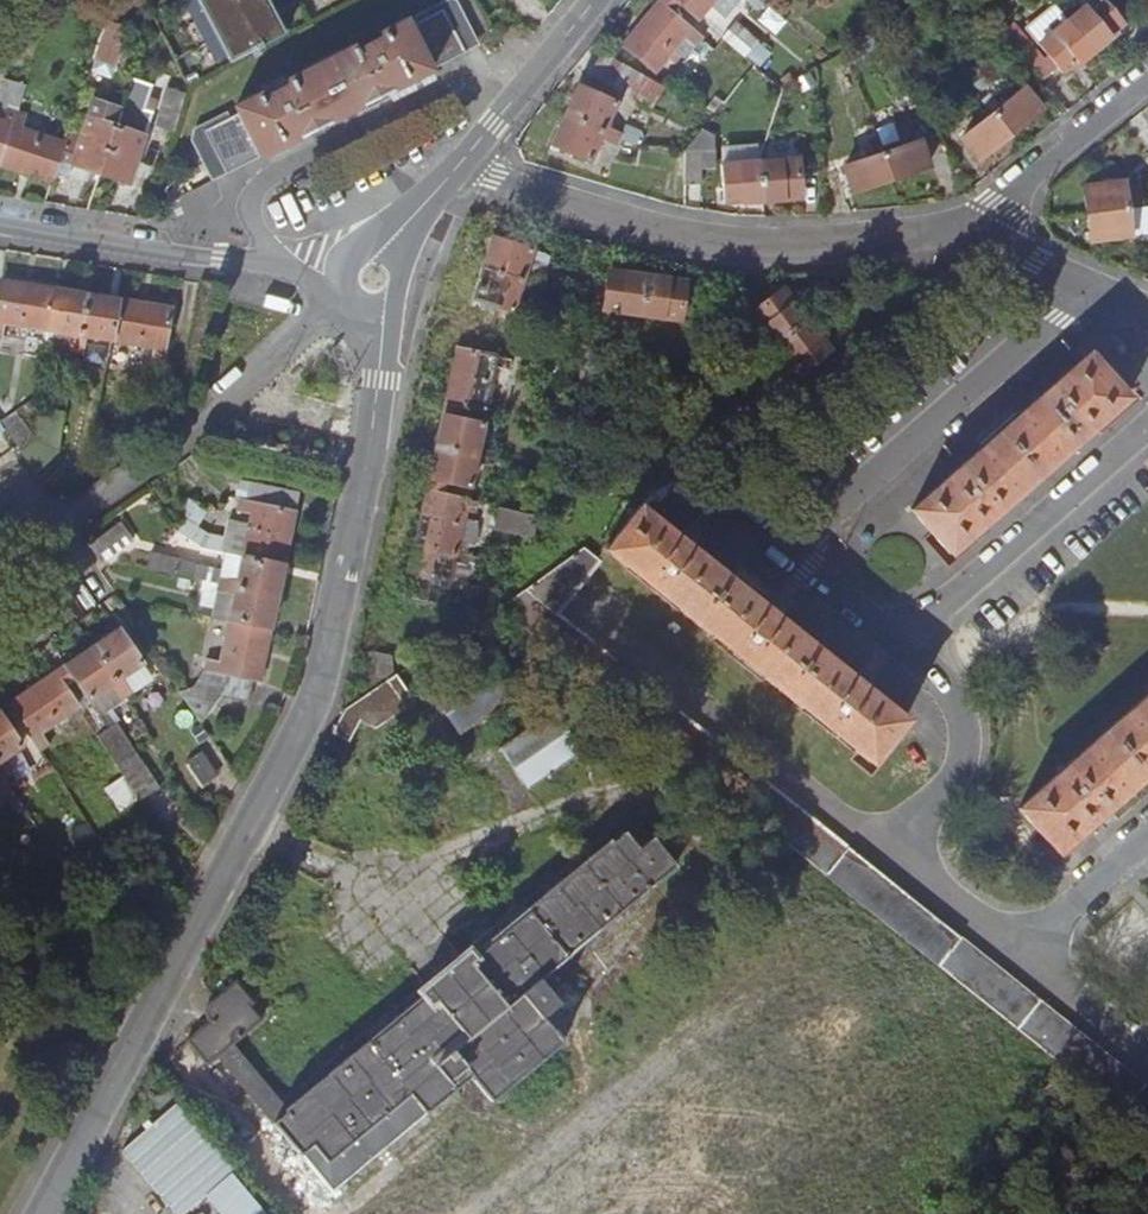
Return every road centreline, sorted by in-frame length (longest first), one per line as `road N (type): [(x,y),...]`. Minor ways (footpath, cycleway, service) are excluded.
road 1 (residential): [(38,1213),(298,717),(345,571),(372,383),(367,280)]
road 2 (residential): [(967,227),(743,245),(456,172)]
road 3 (residential): [(778,553),(1087,287)]
road 4 (residential): [(62,533),(170,455),(310,319),(367,280)]
road 5 (residential): [(496,124),(457,87),(295,163),(265,184),(256,202),(286,265)]
road 6 (residential): [(898,644),(1147,425)]
road 7 (residential): [(0,224),(286,265)]
road 8 (residential): [(890,853),(962,754),(949,690),(898,644)]
road 9 (residential): [(1147,79),(967,227)]
road 10 (residential): [(1022,954),(1147,844)]
road 11 (residential): [(890,853),(1022,954)]
road 12 (residential): [(1022,954),(1147,1057)]
road 13 (residential): [(496,124),(596,0)]
road 14 (residential): [(898,644),(778,553)]
road 15 (residential): [(0,647),(59,600),(67,561),(62,533)]
road 16 (residential): [(367,280),(456,172)]
road 17 (residential): [(1087,287),(967,227)]

